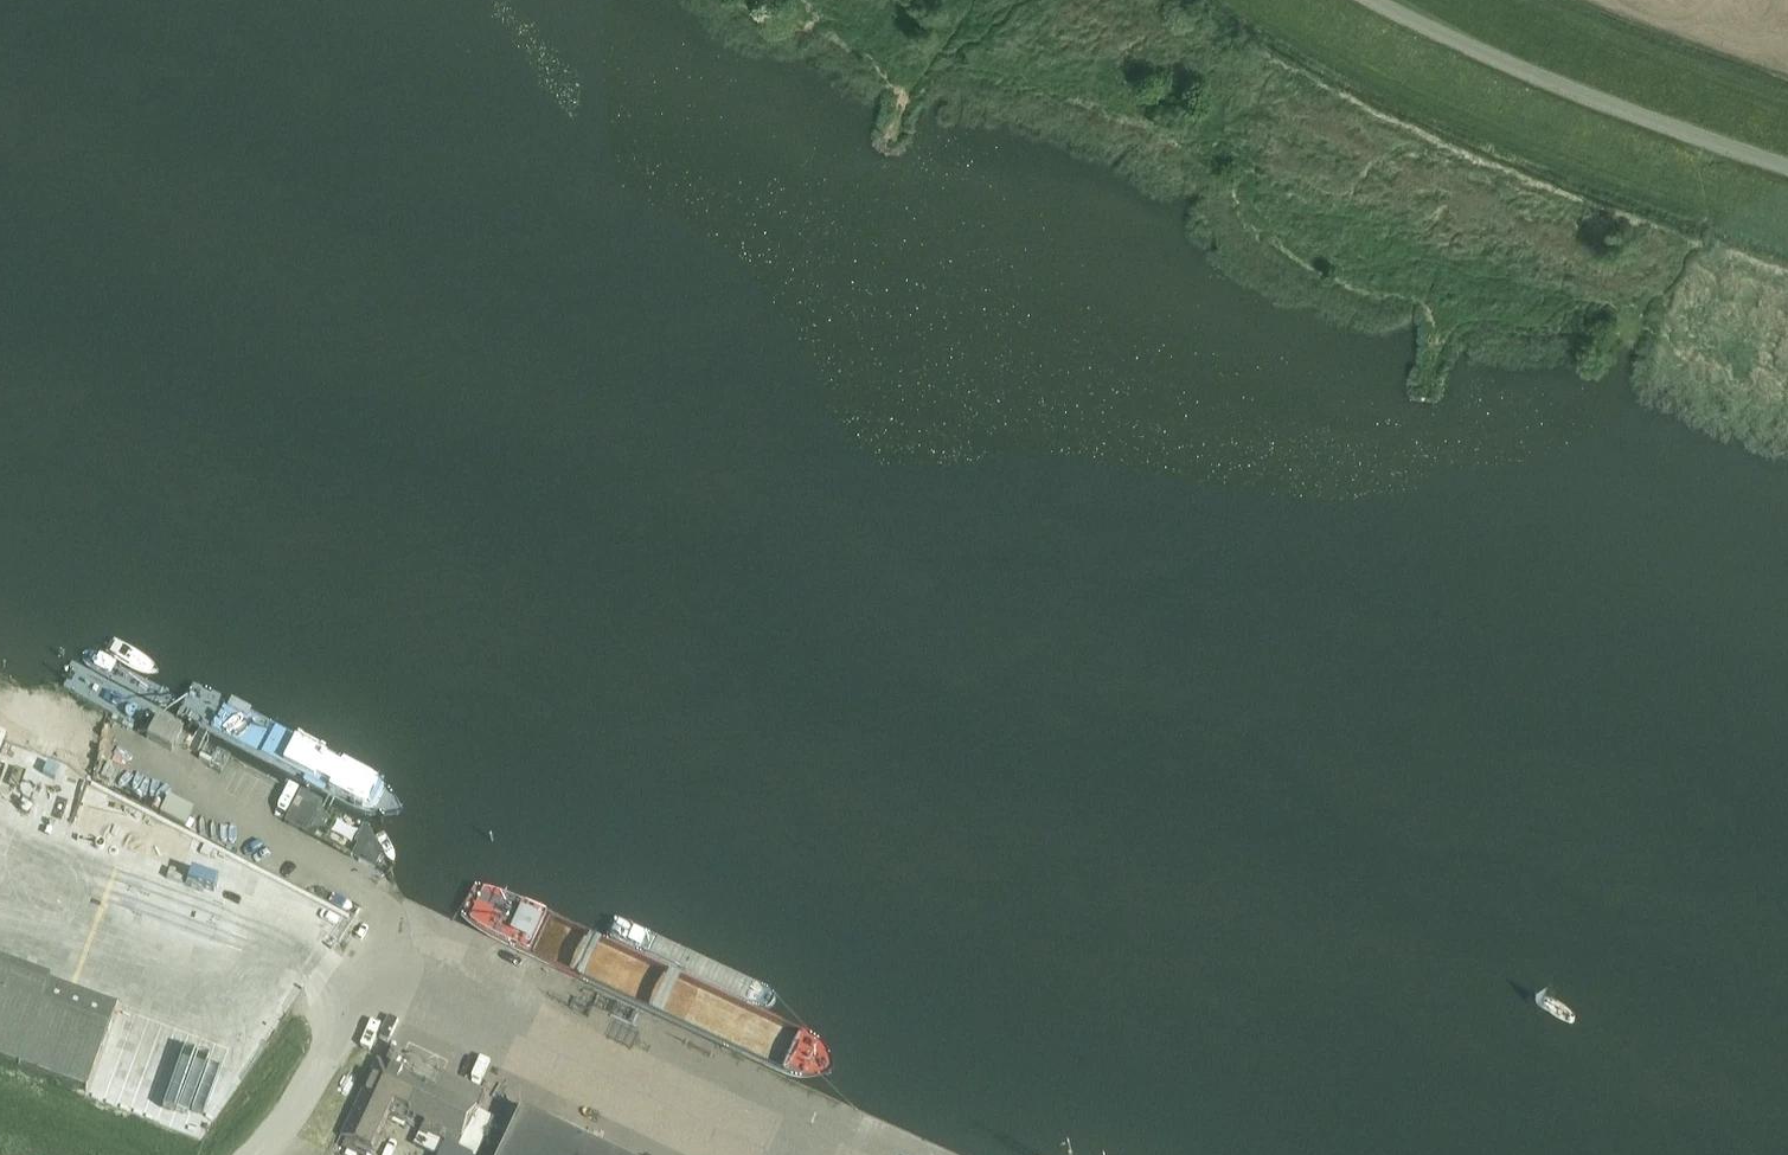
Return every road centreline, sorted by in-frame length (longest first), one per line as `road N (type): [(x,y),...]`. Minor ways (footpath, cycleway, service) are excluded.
road 1 (unclassified): [(1787,168),(1541,78),(1367,0)]
road 2 (unclassified): [(723,1154),(419,1014),(373,1016),(341,1038)]
road 3 (unclassified): [(256,1154),(341,1038)]

